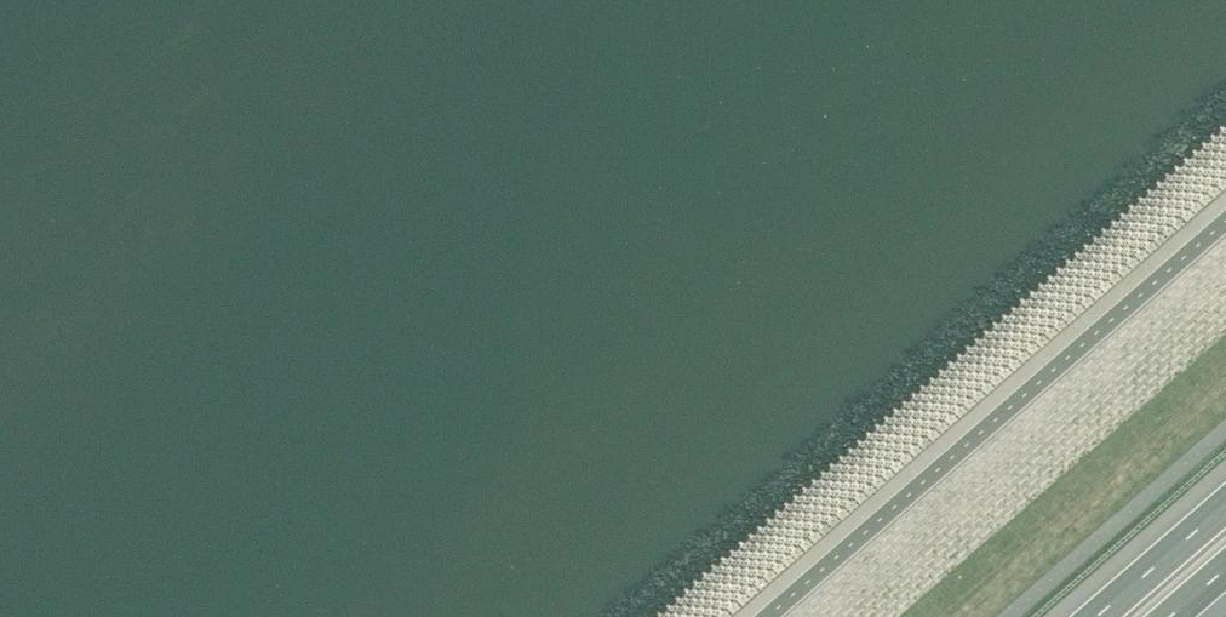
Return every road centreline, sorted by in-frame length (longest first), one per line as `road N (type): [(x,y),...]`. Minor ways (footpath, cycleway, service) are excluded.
road 1 (motorway): [(1225,499),(1090,616)]

